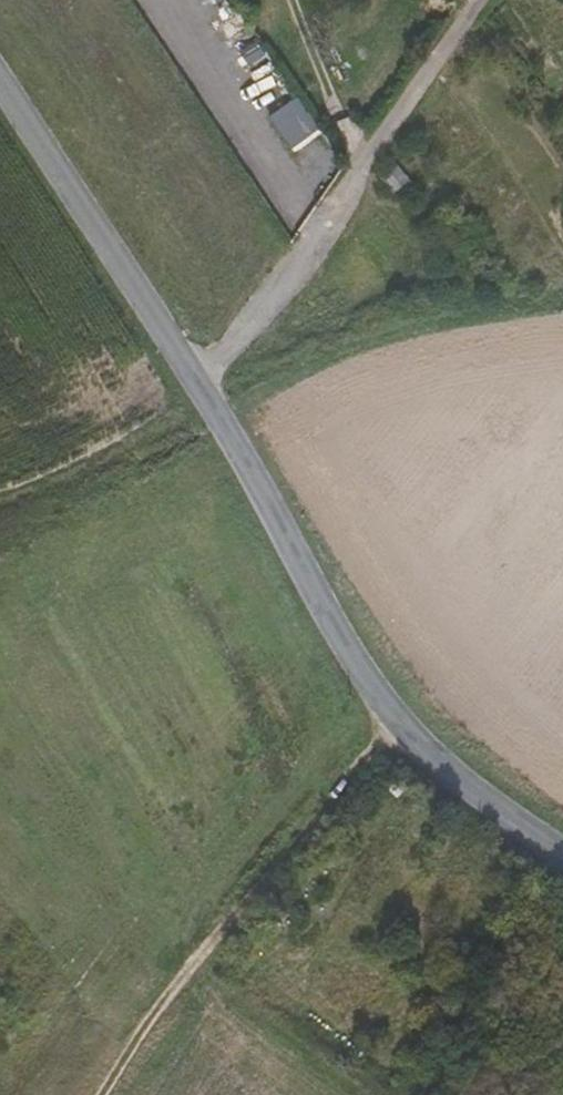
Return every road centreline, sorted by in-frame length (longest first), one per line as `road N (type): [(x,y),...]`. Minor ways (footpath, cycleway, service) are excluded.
road 1 (tertiary): [(0,79),(203,390),(403,726),(514,836),(562,869)]
road 2 (track): [(482,0),(203,390),(155,438),(39,506),(0,514)]
road 3 (track): [(403,726),(142,1038),(112,1094)]

